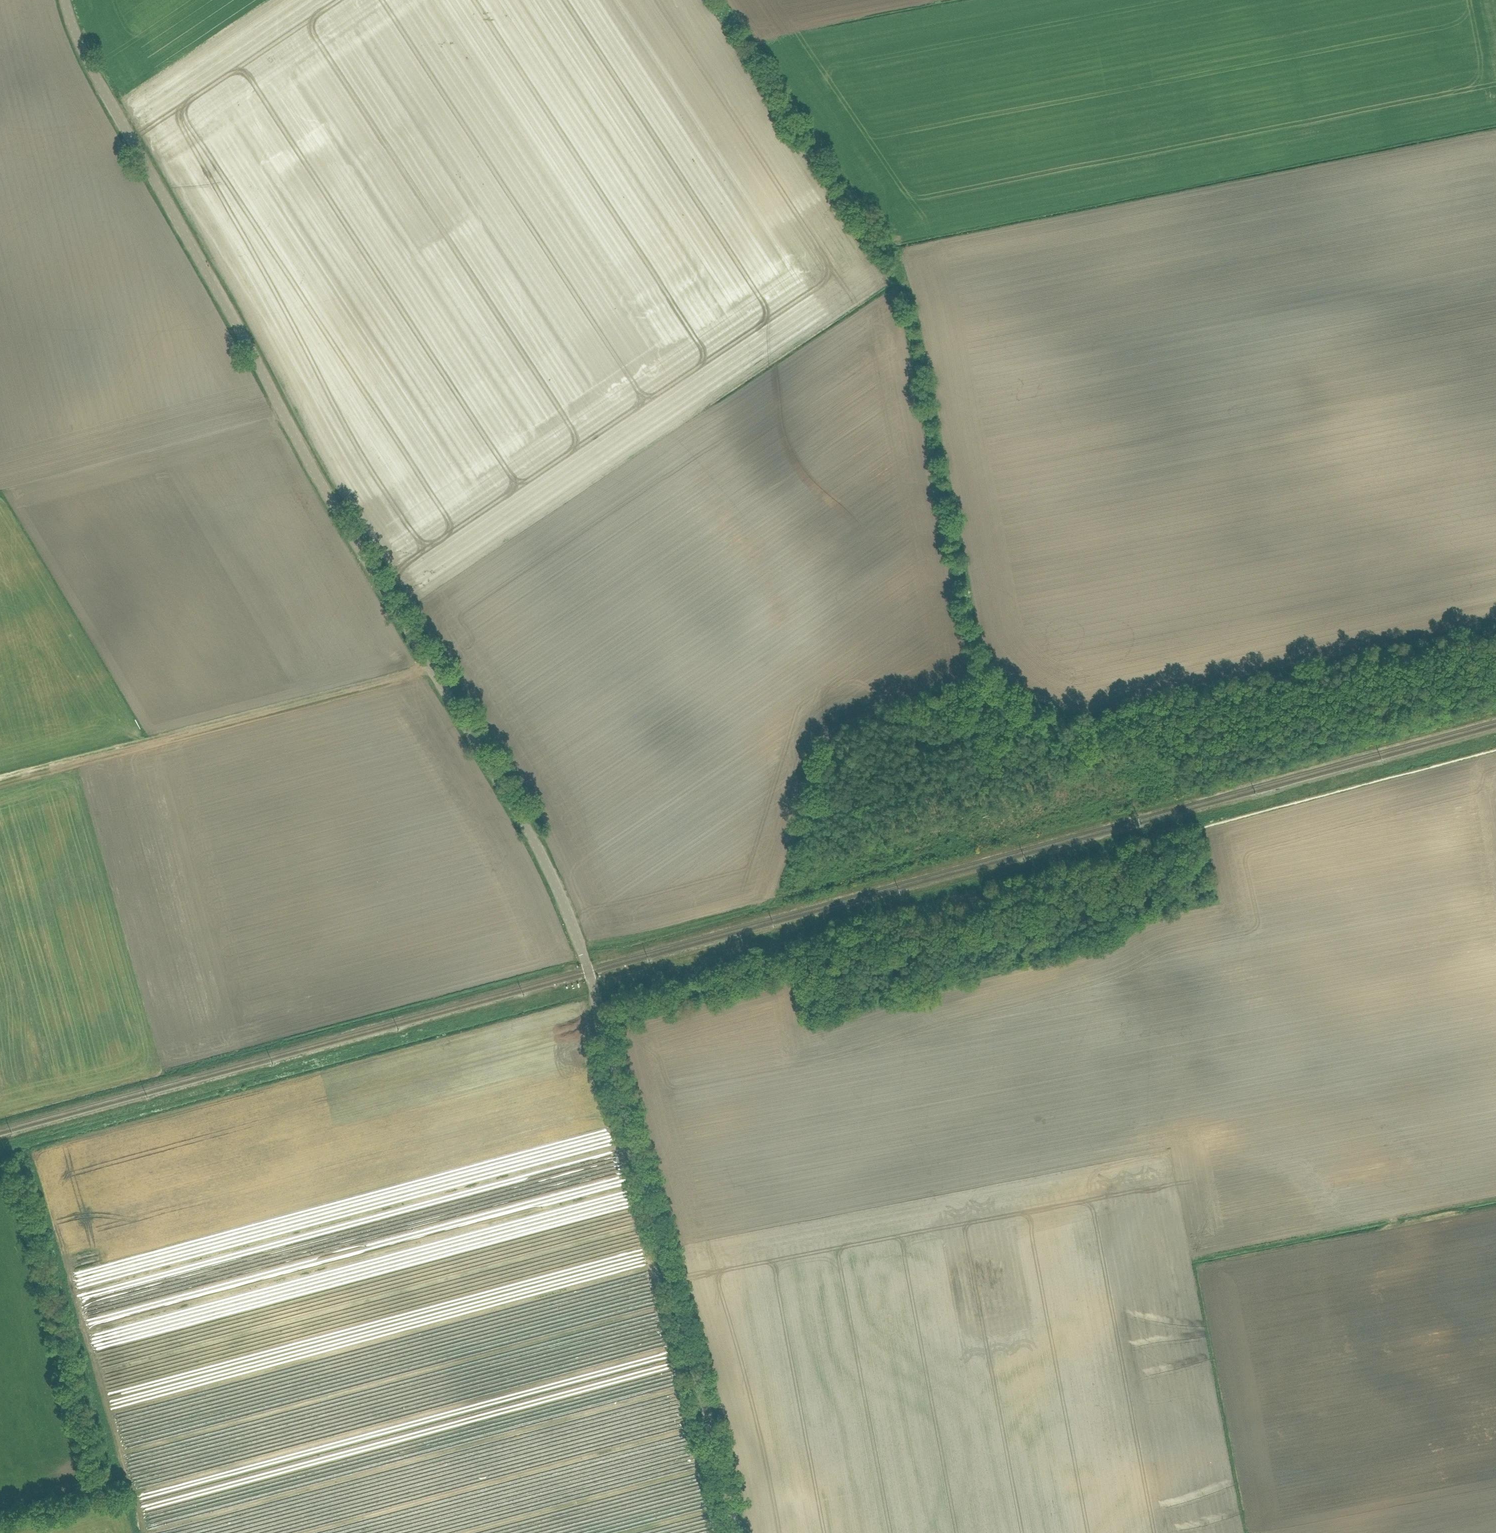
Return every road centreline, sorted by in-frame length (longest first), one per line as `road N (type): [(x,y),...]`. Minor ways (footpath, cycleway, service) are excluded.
road 1 (tertiary): [(734,1532),(590,971),(544,858),(341,520),(79,44),(66,0)]

